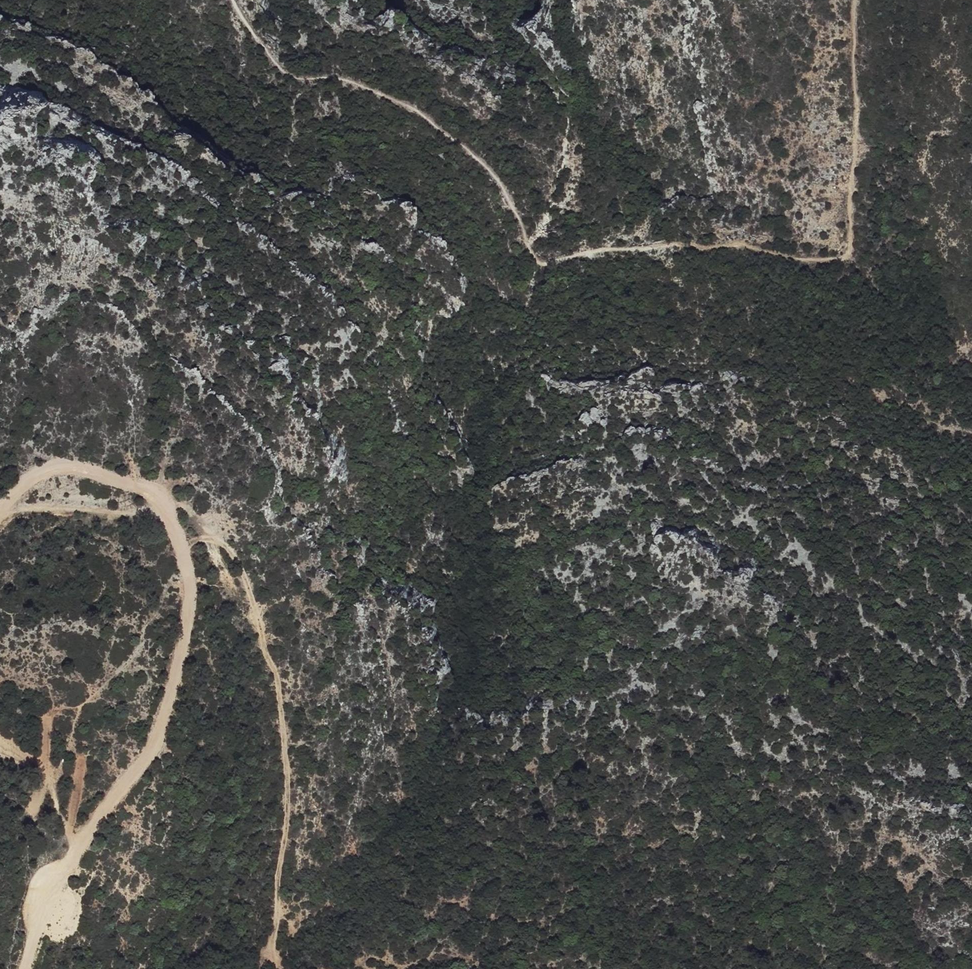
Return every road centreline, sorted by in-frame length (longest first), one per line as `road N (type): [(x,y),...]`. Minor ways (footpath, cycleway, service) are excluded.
road 1 (track): [(0,517),(21,490),(64,467),(110,472),(171,514),(185,541),(192,592),(163,716),(44,911),(20,968)]

